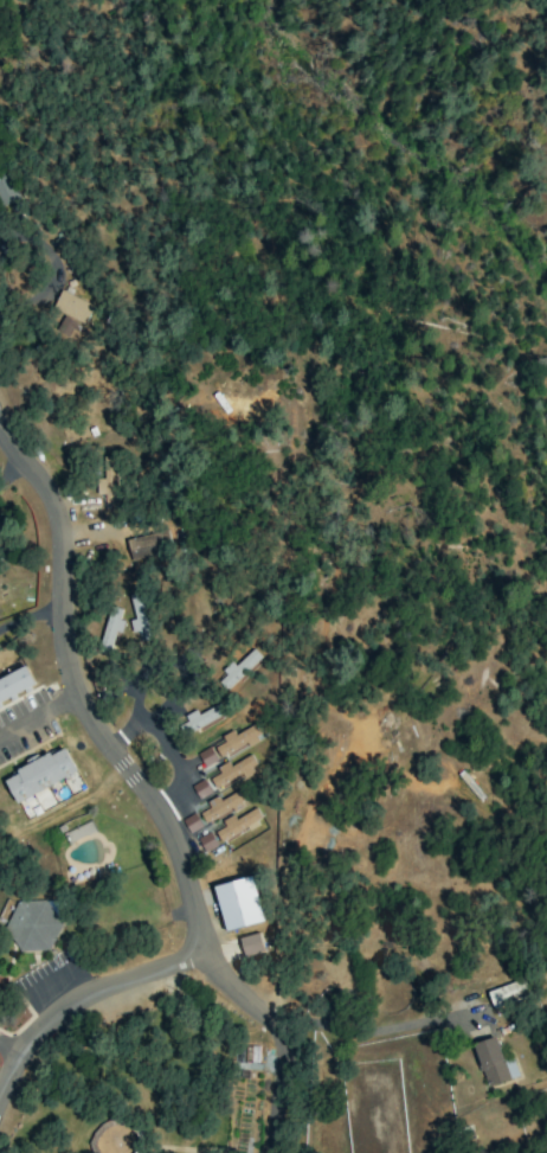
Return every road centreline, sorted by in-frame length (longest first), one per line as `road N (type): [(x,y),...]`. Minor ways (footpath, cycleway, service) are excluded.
road 1 (residential): [(0,417),(51,517),(71,660),(115,756),(176,853),(202,956),(237,993),(277,1018),(277,1152)]
road 2 (residential): [(202,956),(91,992),(49,1017),(0,1099)]

